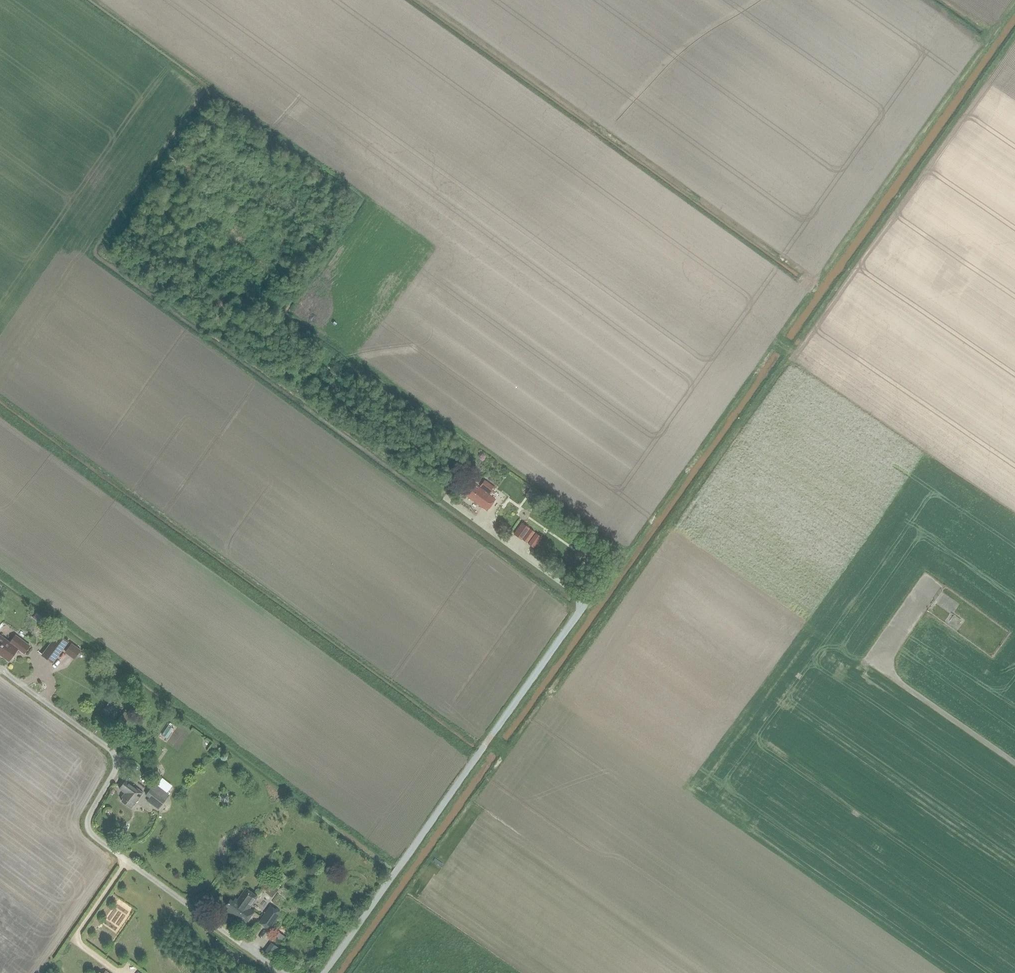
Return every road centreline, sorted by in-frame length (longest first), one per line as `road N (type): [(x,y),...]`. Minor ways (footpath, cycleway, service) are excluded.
road 1 (unclassified): [(283,972),(90,831),(88,817),(116,769),(113,752),(0,669)]
road 2 (unclassified): [(587,600),(324,972)]

